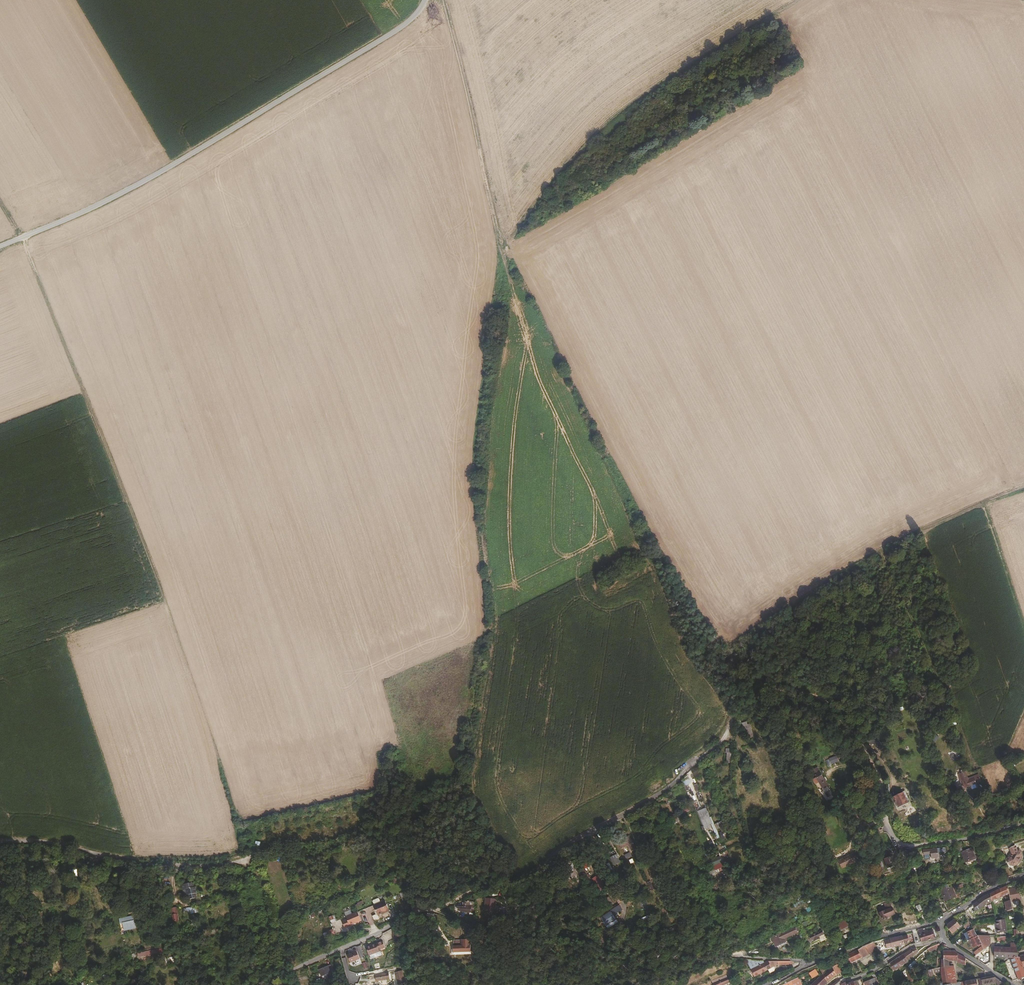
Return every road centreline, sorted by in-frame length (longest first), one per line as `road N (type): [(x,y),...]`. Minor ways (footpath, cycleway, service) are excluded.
road 1 (track): [(797,0),(616,121),(556,175),(503,248),(711,666),(761,688)]
road 2 (track): [(387,826),(445,795),(457,773),(486,629),(473,474),(503,248),(443,0)]
road 3 (track): [(0,202),(21,235),(185,669),(201,676),(252,856)]
road 4 (track): [(761,688),(735,709),(731,734),(649,801),(528,877),(477,888),(435,911),(422,911),(387,826)]
road 5 (unclassified): [(0,244),(126,193),(227,136),(380,43),(419,16),(426,0)]
road 6 (track): [(0,844),(213,865),(333,846),(387,826)]
road 7 (track): [(435,911),(479,933),(572,944),(649,969),(713,954),(810,962)]
road 8 (residential): [(808,690),(835,711),(878,778),(896,842),(1023,823)]
road 9 (track): [(822,585),(1023,485)]
road 10 (residential): [(767,984),(822,957),(942,920)]
road 11 (residential): [(422,911),(262,984)]
road 12 (track): [(761,688),(808,690),(831,632),(822,585)]

